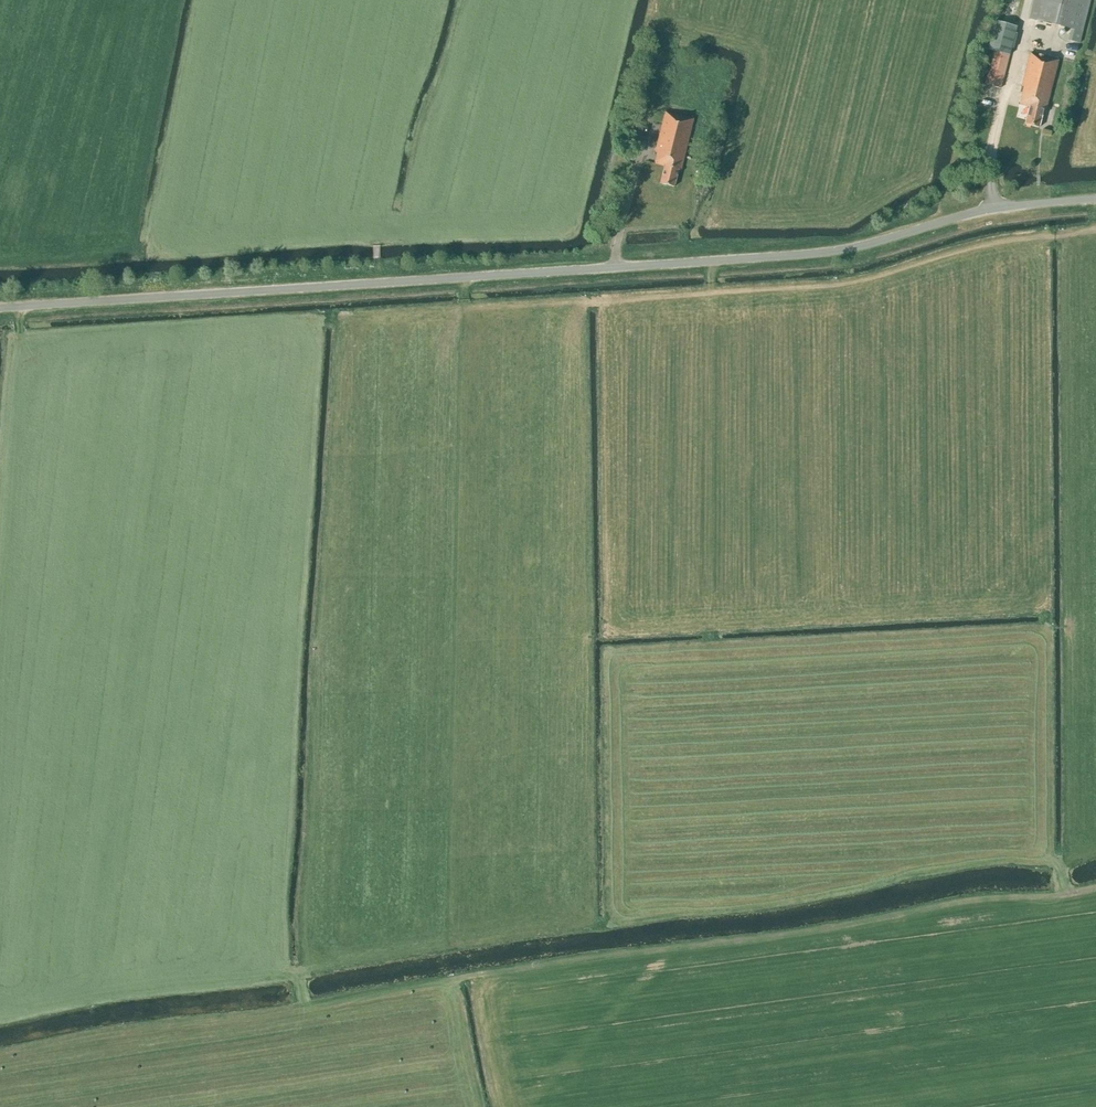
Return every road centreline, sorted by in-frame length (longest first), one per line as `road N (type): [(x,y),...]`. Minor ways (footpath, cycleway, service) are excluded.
road 1 (tertiary): [(1095,198),(975,213),(819,254),(0,308)]

